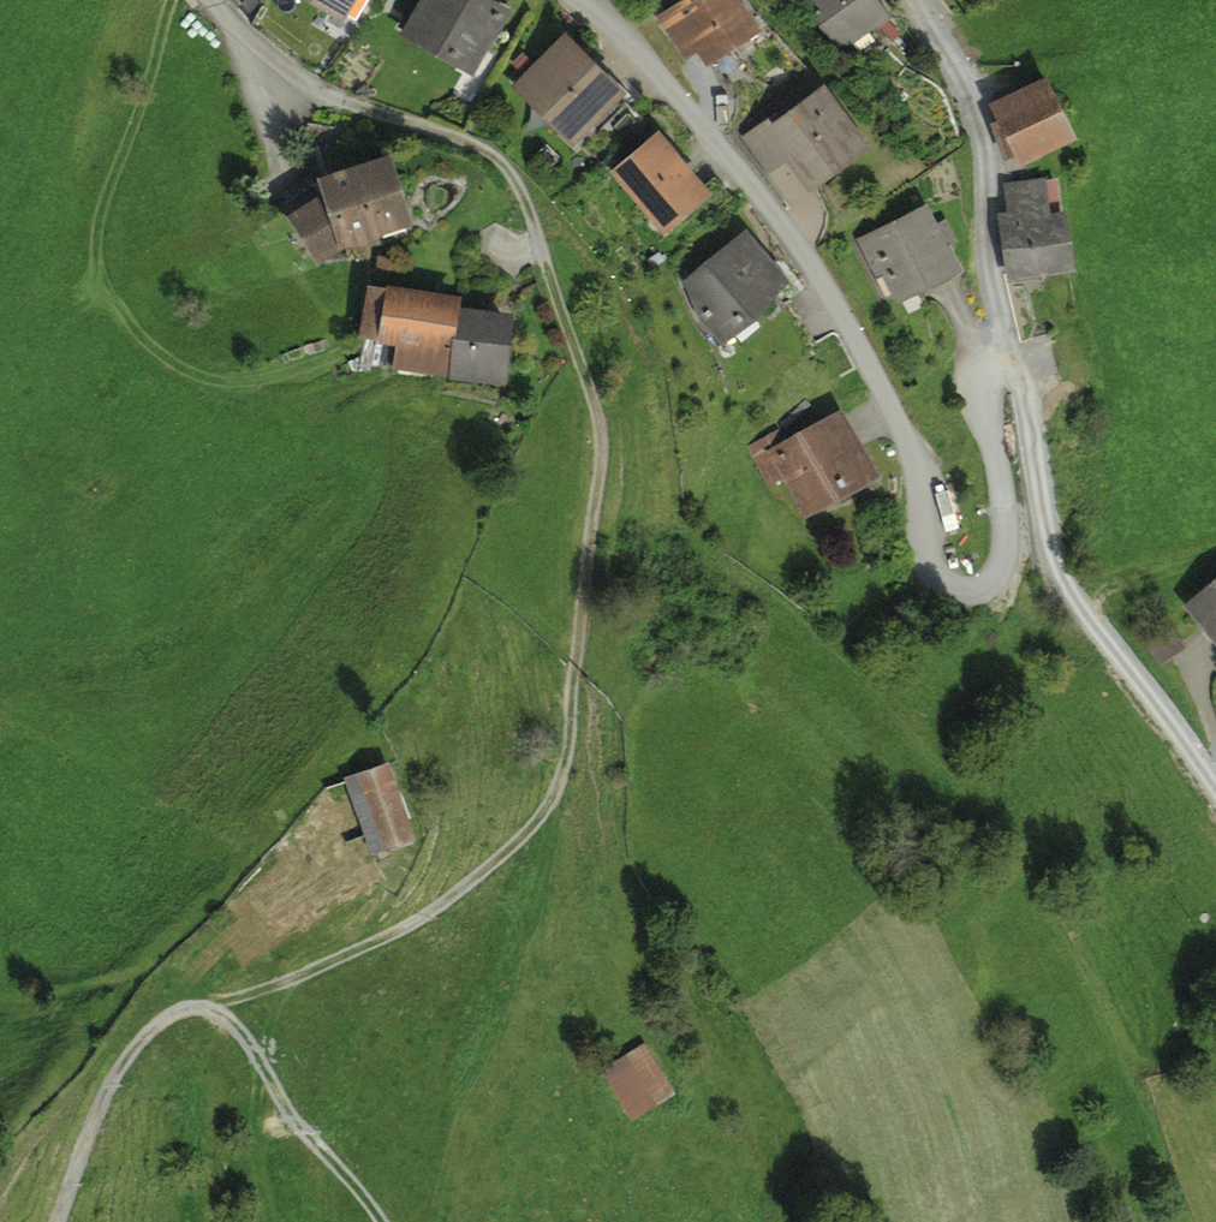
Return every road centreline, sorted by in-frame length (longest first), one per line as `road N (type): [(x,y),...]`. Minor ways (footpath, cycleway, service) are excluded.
road 1 (track): [(494,156),(550,203),(644,334),(664,374),(687,535),(910,734),(1038,880),(1127,1029),(1200,1221)]
road 2 (track): [(319,107),(494,156),(519,184),(604,448),(606,518),(560,798),(486,876),(412,922),(198,1003)]
road 3 (residential): [(1018,359),(984,376),(977,392),(1009,516),(1008,582),(977,602),(950,597),(933,580),(924,481),(904,429),(806,245),(617,24),(578,0)]
road 4 (track): [(54,1221),(122,1065),(154,1020),(198,1003),(240,1020),(299,1133),(384,1221)]
road 5 (residential): [(1215,786),(1060,568),(1018,359)]
road 6 (residential): [(1018,359),(1000,293),(975,106),(916,0)]
road 7 (residential): [(319,107),(237,29),(218,0)]

